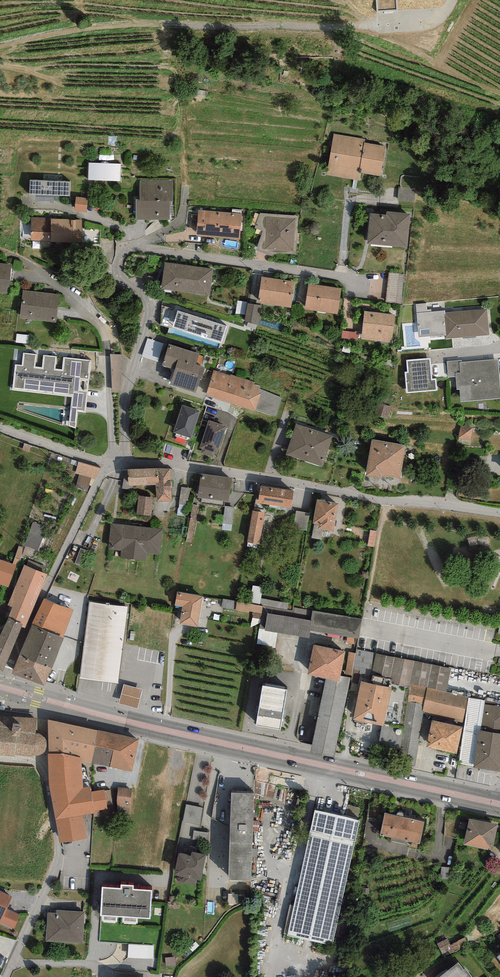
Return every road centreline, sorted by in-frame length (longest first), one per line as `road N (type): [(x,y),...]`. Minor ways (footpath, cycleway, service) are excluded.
road 1 (primary): [(3,687),(499,805)]
road 2 (residential): [(122,462),(127,389),(150,310),(142,288),(119,278),(125,249),(369,284)]
road 3 (residential): [(122,462),(499,517)]
road 4 (residential): [(0,760),(42,764),(55,859),(5,976)]
road 5 (residential): [(108,461),(3,687)]

